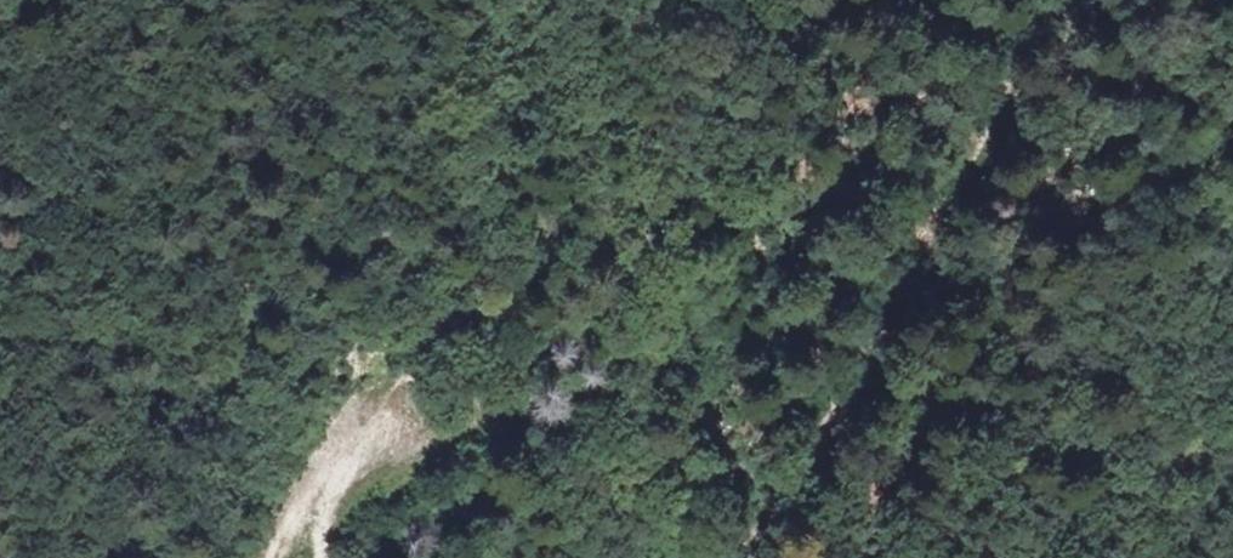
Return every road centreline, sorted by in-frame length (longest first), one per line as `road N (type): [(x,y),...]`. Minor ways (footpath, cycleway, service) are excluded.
road 1 (track): [(720,557),(782,499),(951,188),(1089,0)]
road 2 (track): [(274,557),(321,470),(353,442)]

